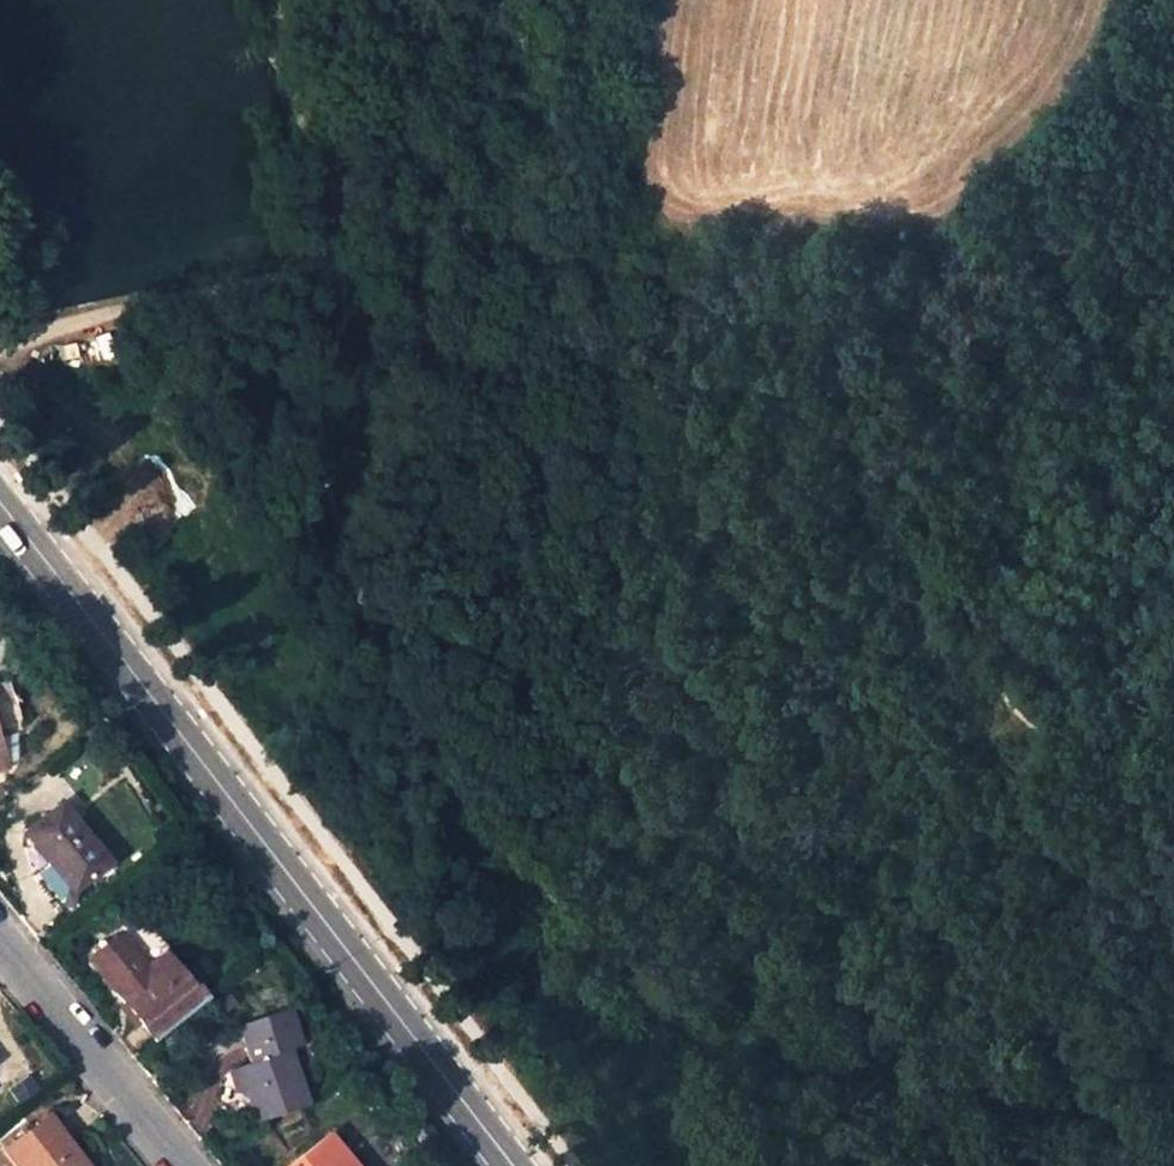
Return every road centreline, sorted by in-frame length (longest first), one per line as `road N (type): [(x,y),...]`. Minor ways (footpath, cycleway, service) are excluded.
road 1 (secondary): [(513,1165),(0,514)]
road 2 (residential): [(0,944),(181,1165)]

